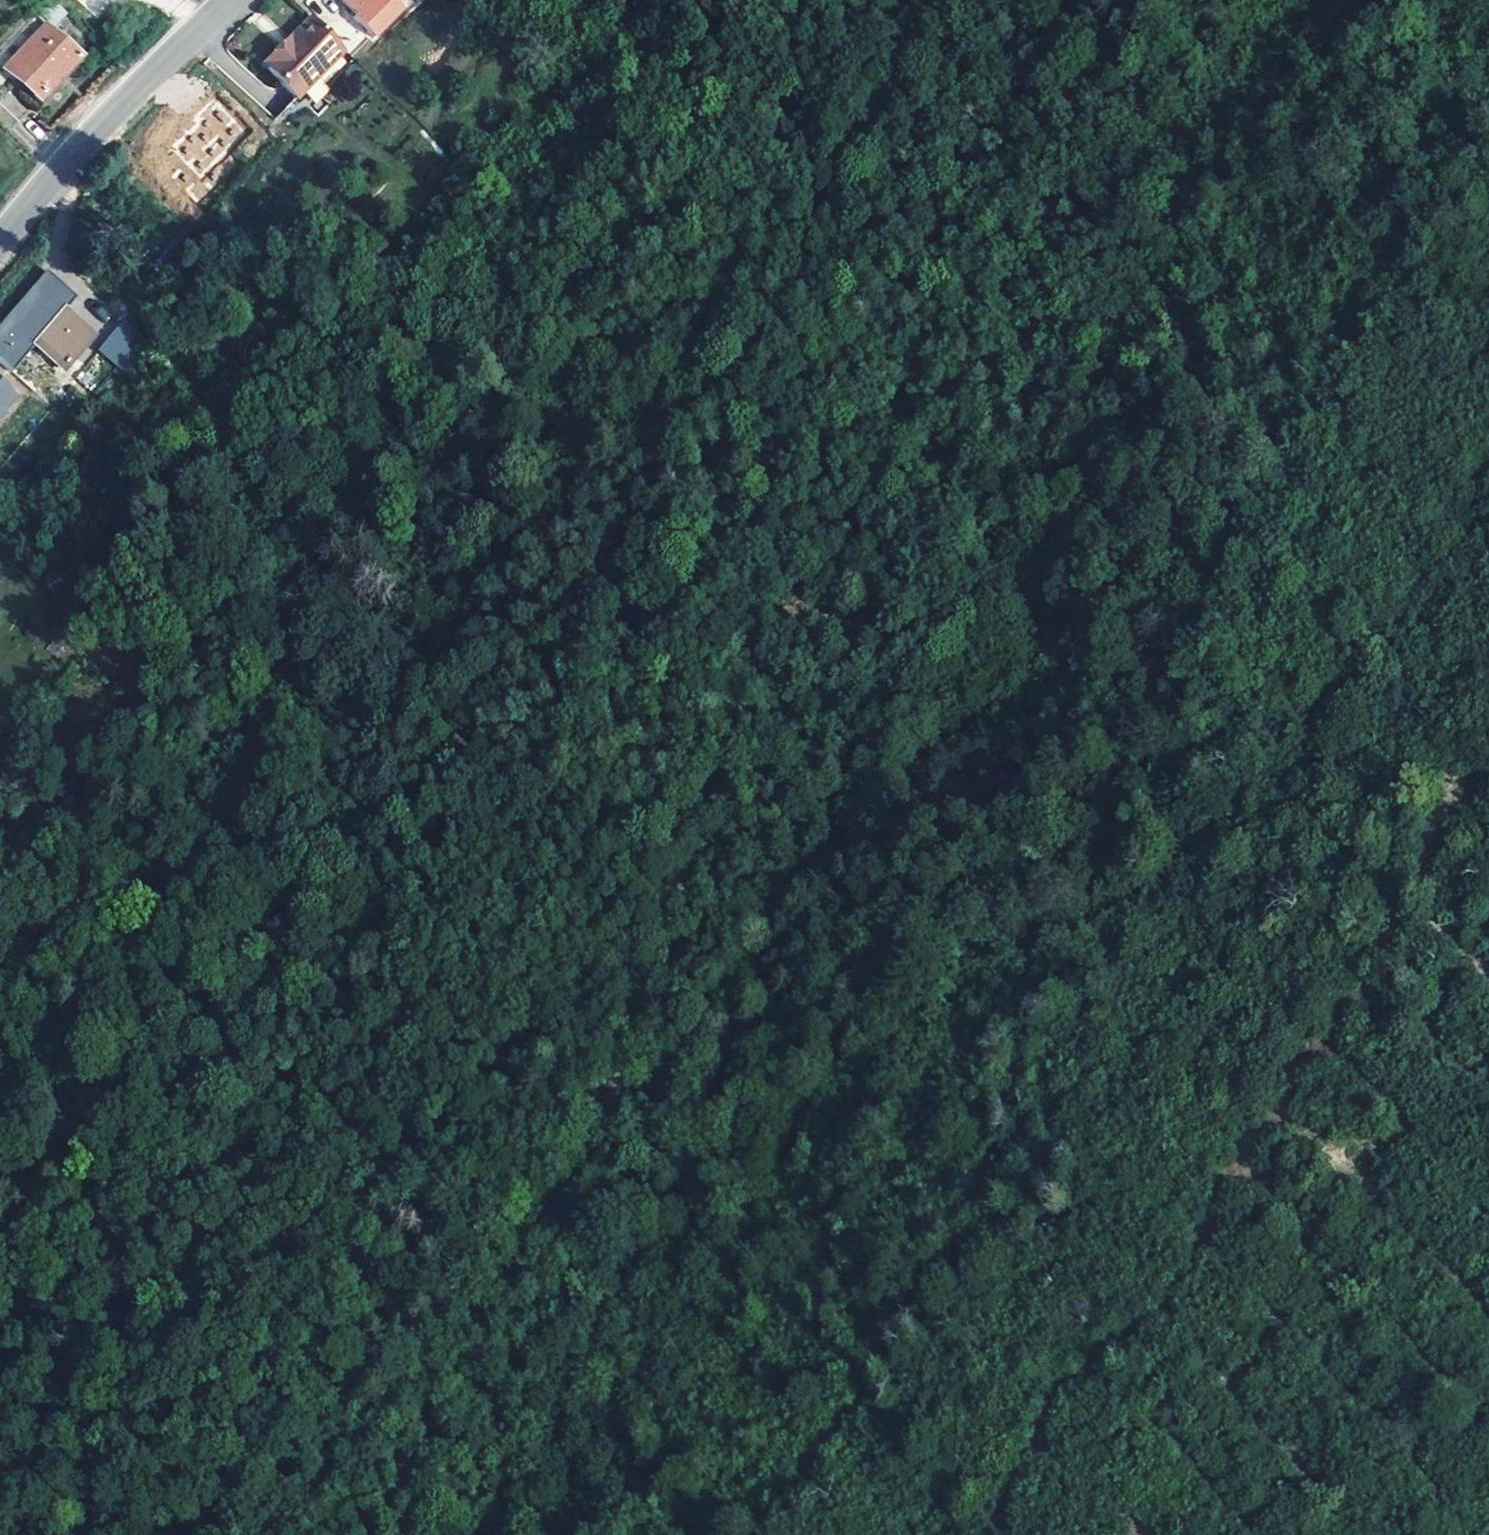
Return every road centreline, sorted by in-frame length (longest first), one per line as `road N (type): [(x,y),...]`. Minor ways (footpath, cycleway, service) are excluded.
road 1 (secondary): [(0,245),(94,135),(238,0)]

